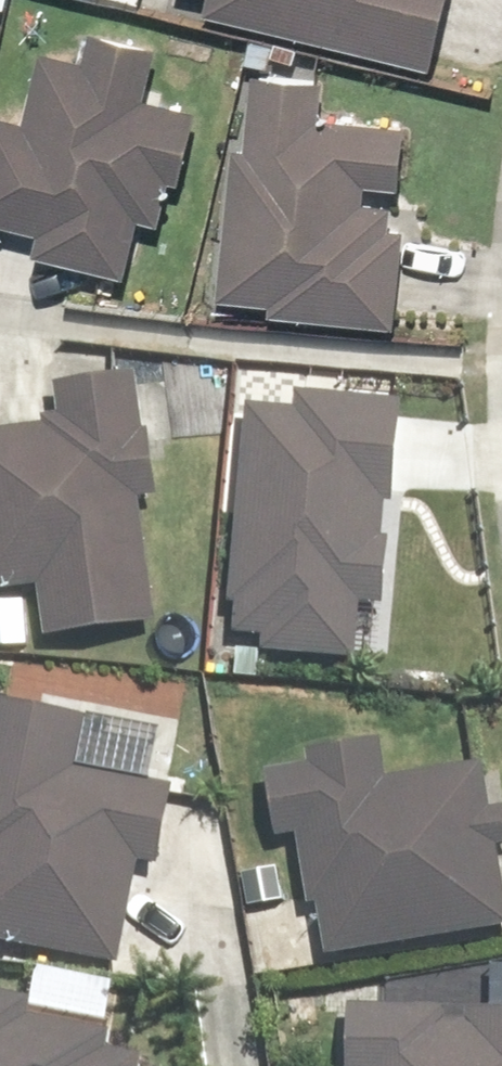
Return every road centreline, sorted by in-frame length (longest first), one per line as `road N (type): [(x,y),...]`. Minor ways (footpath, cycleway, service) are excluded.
road 1 (residential): [(238,1065),(216,919)]

